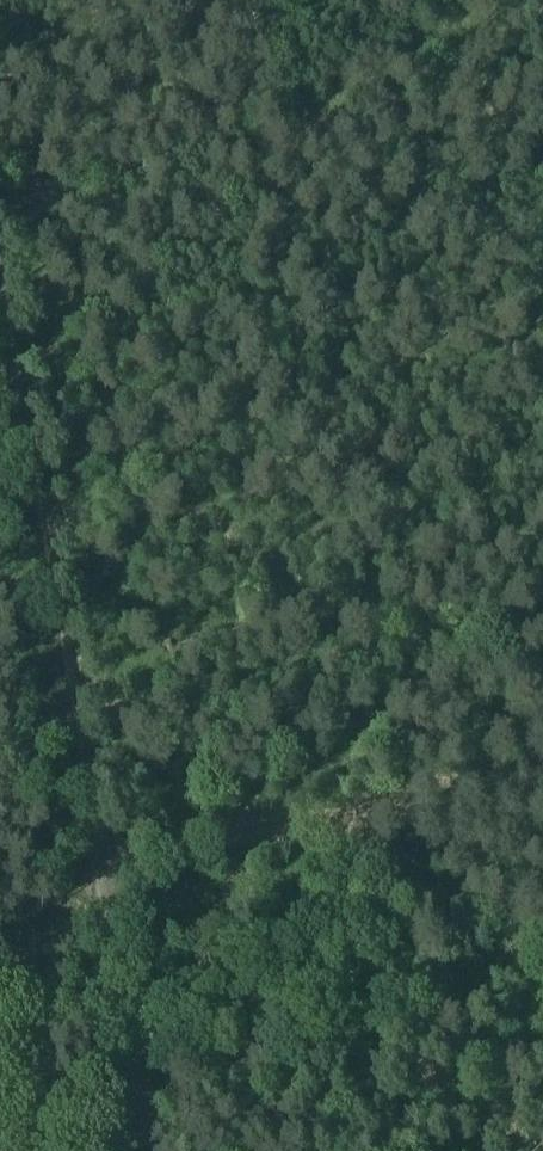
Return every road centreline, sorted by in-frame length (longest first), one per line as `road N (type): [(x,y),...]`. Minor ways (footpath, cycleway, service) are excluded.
road 1 (track): [(0,289),(106,867)]
road 2 (track): [(542,96),(0,220)]
road 3 (track): [(106,867),(266,827),(542,778)]
road 4 (track): [(156,1150),(106,867)]

